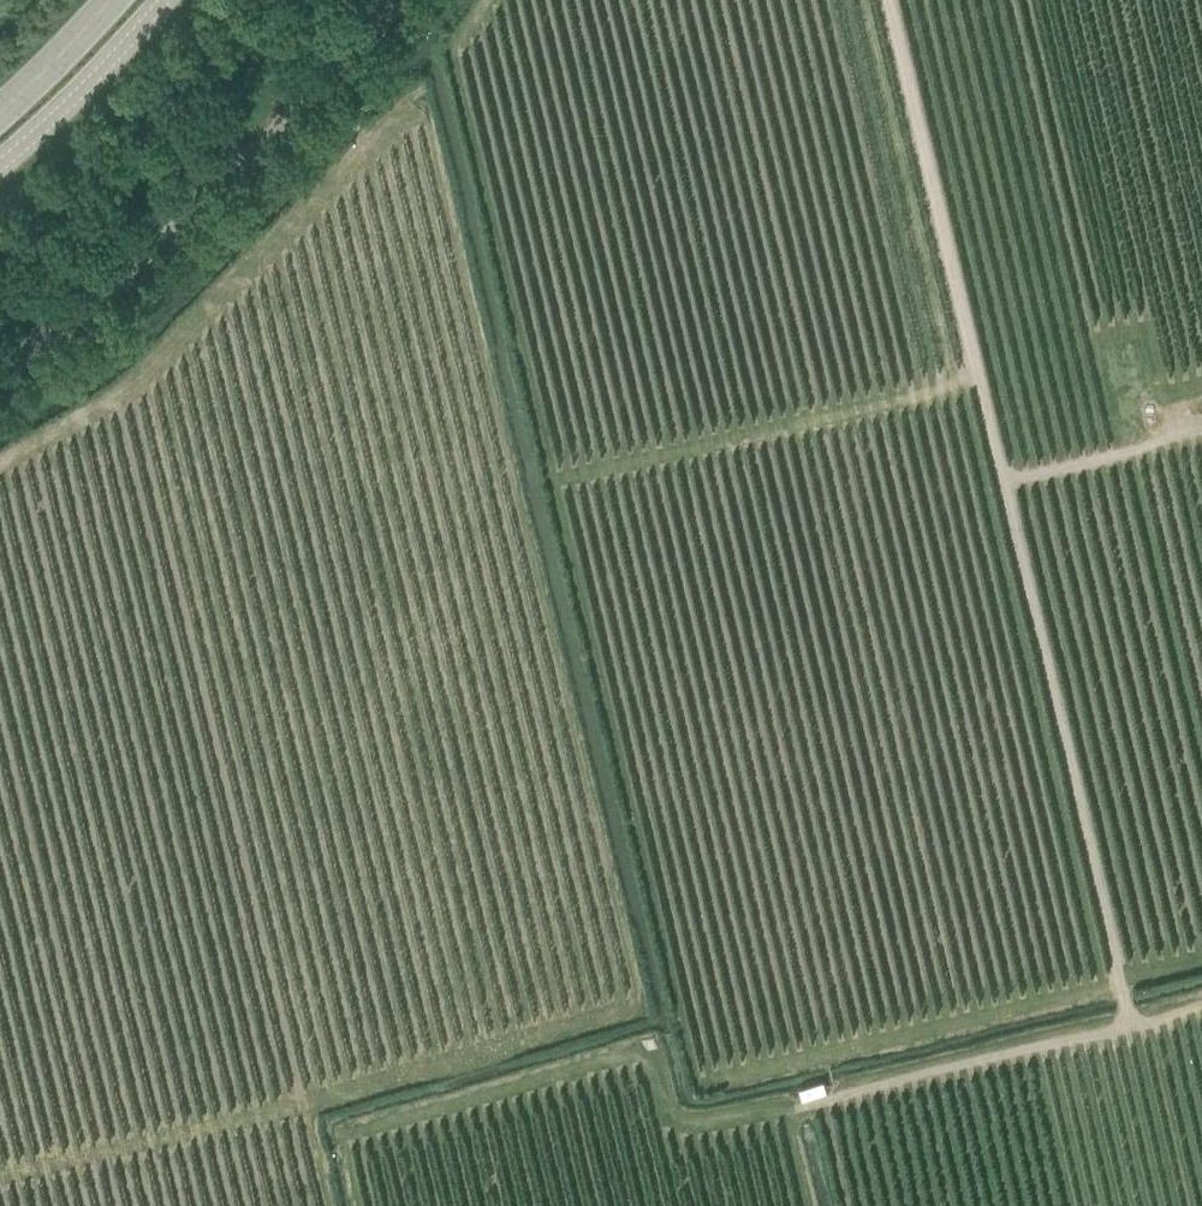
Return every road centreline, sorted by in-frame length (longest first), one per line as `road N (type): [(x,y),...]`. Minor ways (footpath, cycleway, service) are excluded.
road 1 (unclassified): [(395,0),(305,108),(170,242),(87,311),(0,366)]
road 2 (unclassified): [(0,164),(88,84),(164,0)]
road 3 (tertiary): [(0,111),(112,0)]

